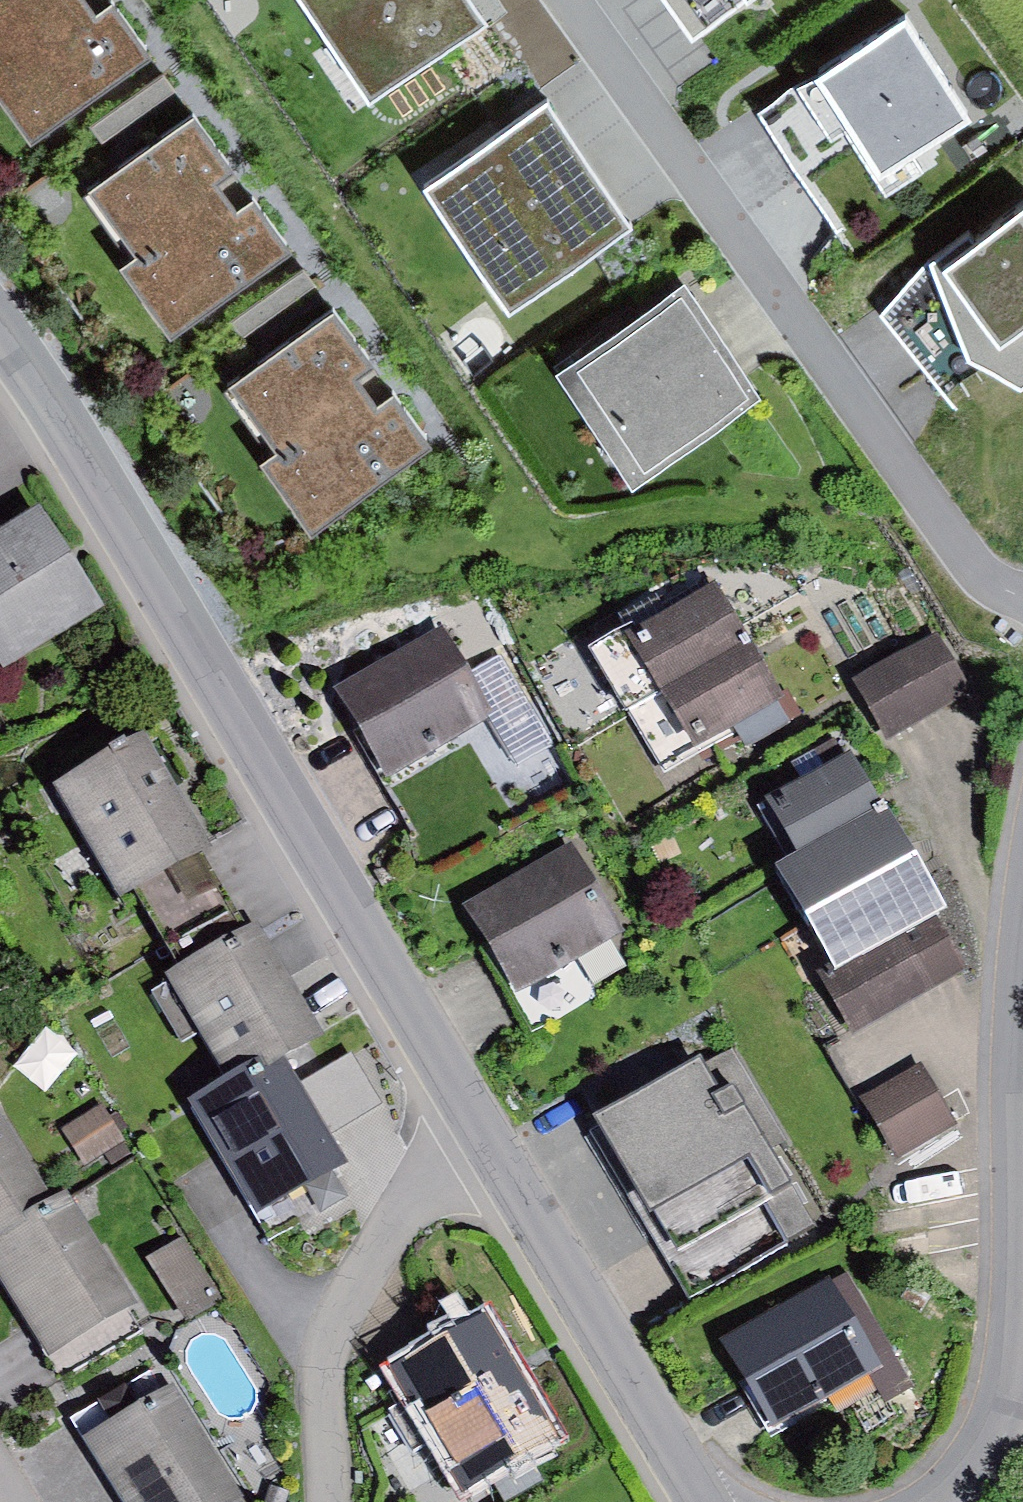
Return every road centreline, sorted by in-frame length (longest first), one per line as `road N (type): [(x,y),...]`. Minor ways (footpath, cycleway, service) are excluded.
road 1 (tertiary): [(0,326),(479,1128)]
road 2 (residential): [(569,0),(965,553),(1022,594)]
road 3 (residential): [(945,1501),(993,1447),(1019,1367),(1022,981)]
road 4 (tertiary): [(479,1128),(702,1501)]
road 5 (residential): [(479,1128),(409,1205),(326,1339),(331,1501)]

